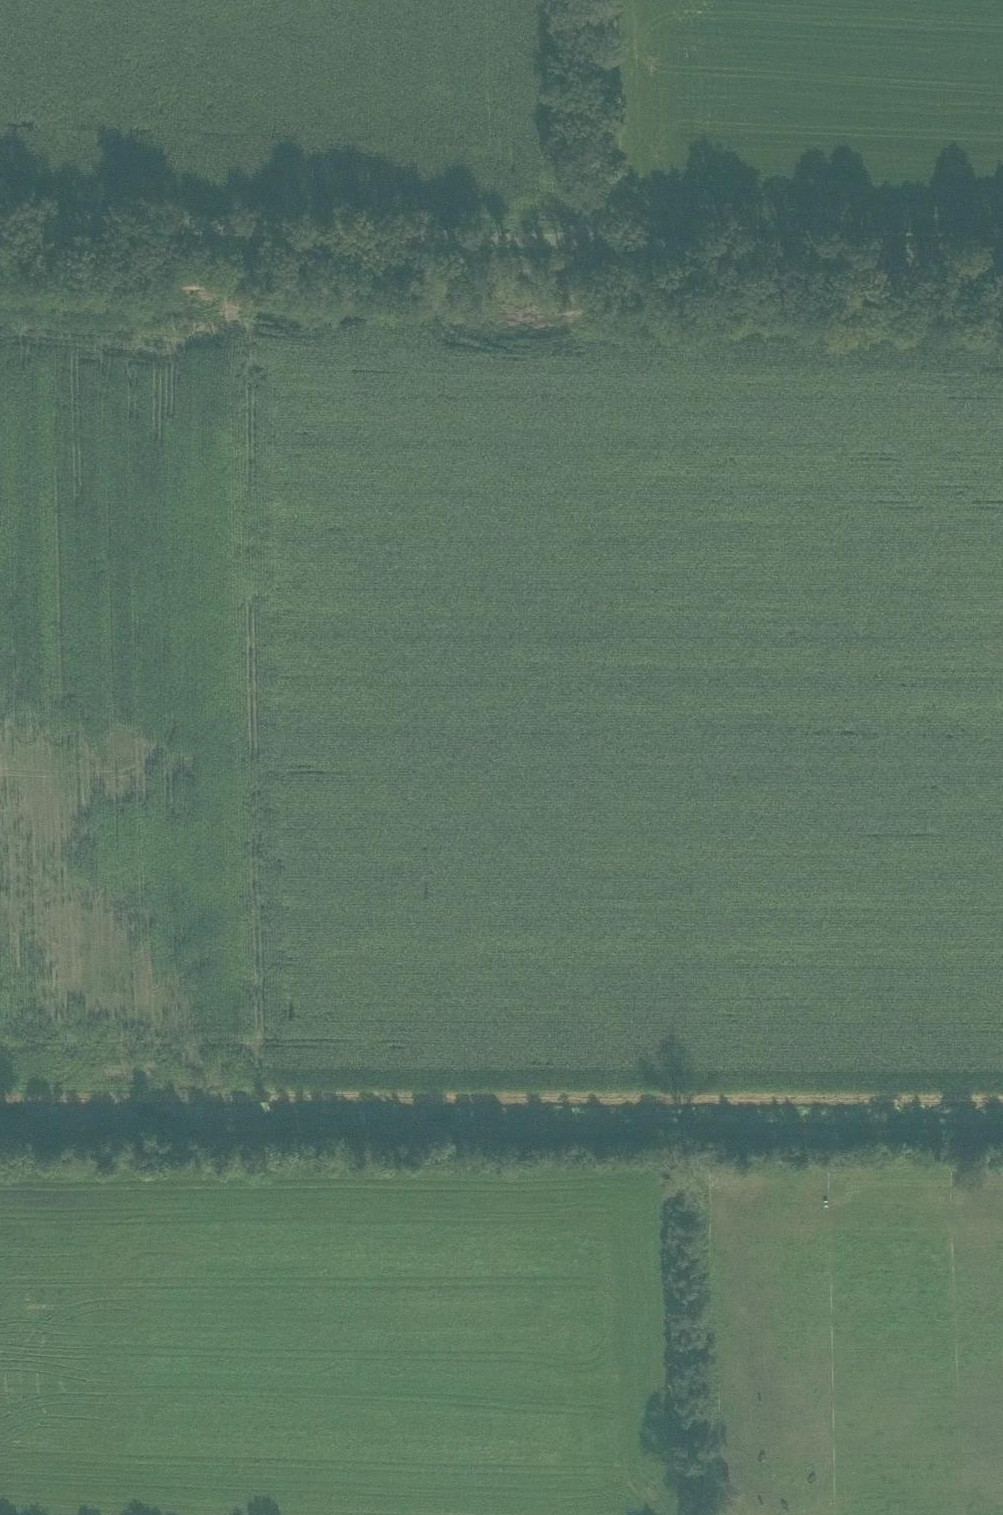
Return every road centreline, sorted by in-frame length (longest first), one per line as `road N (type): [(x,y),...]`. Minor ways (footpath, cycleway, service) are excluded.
road 1 (unclassified): [(587,221),(0,196)]
road 2 (unclassified): [(1002,245),(587,221)]
road 3 (unclassified): [(587,221),(579,0)]

